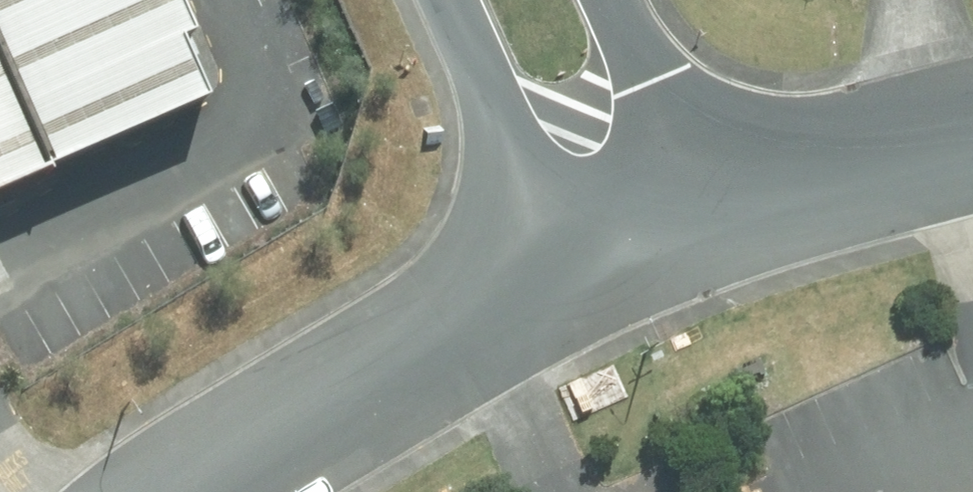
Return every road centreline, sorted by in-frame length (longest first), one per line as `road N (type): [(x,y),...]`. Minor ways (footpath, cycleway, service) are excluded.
road 1 (unclassified): [(573,272),(372,375),(197,491)]
road 2 (unclassified): [(573,272),(452,0)]
road 3 (unclassified): [(972,146),(845,171),(717,211)]
road 4 (unclassified): [(613,0),(717,211)]
road 5 (unclassified): [(717,211),(573,272)]

